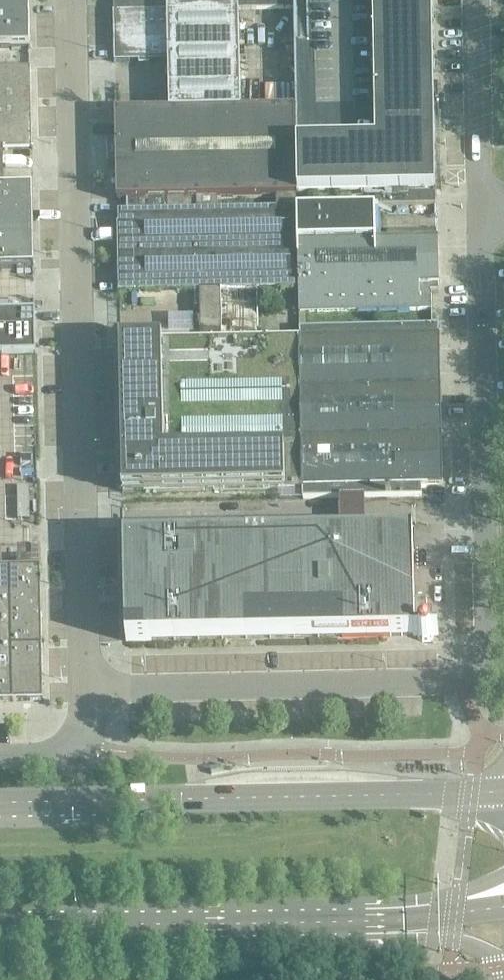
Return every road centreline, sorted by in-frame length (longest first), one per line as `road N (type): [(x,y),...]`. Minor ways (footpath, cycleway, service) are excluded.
road 1 (unclassified): [(82,692),(464,683),(478,666),(494,527),(484,226)]
road 2 (unclassified): [(82,692),(75,0)]
road 3 (primary): [(474,796),(0,803)]
road 4 (primary): [(0,927),(413,920)]
road 5 (unclassified): [(484,226),(480,0)]

